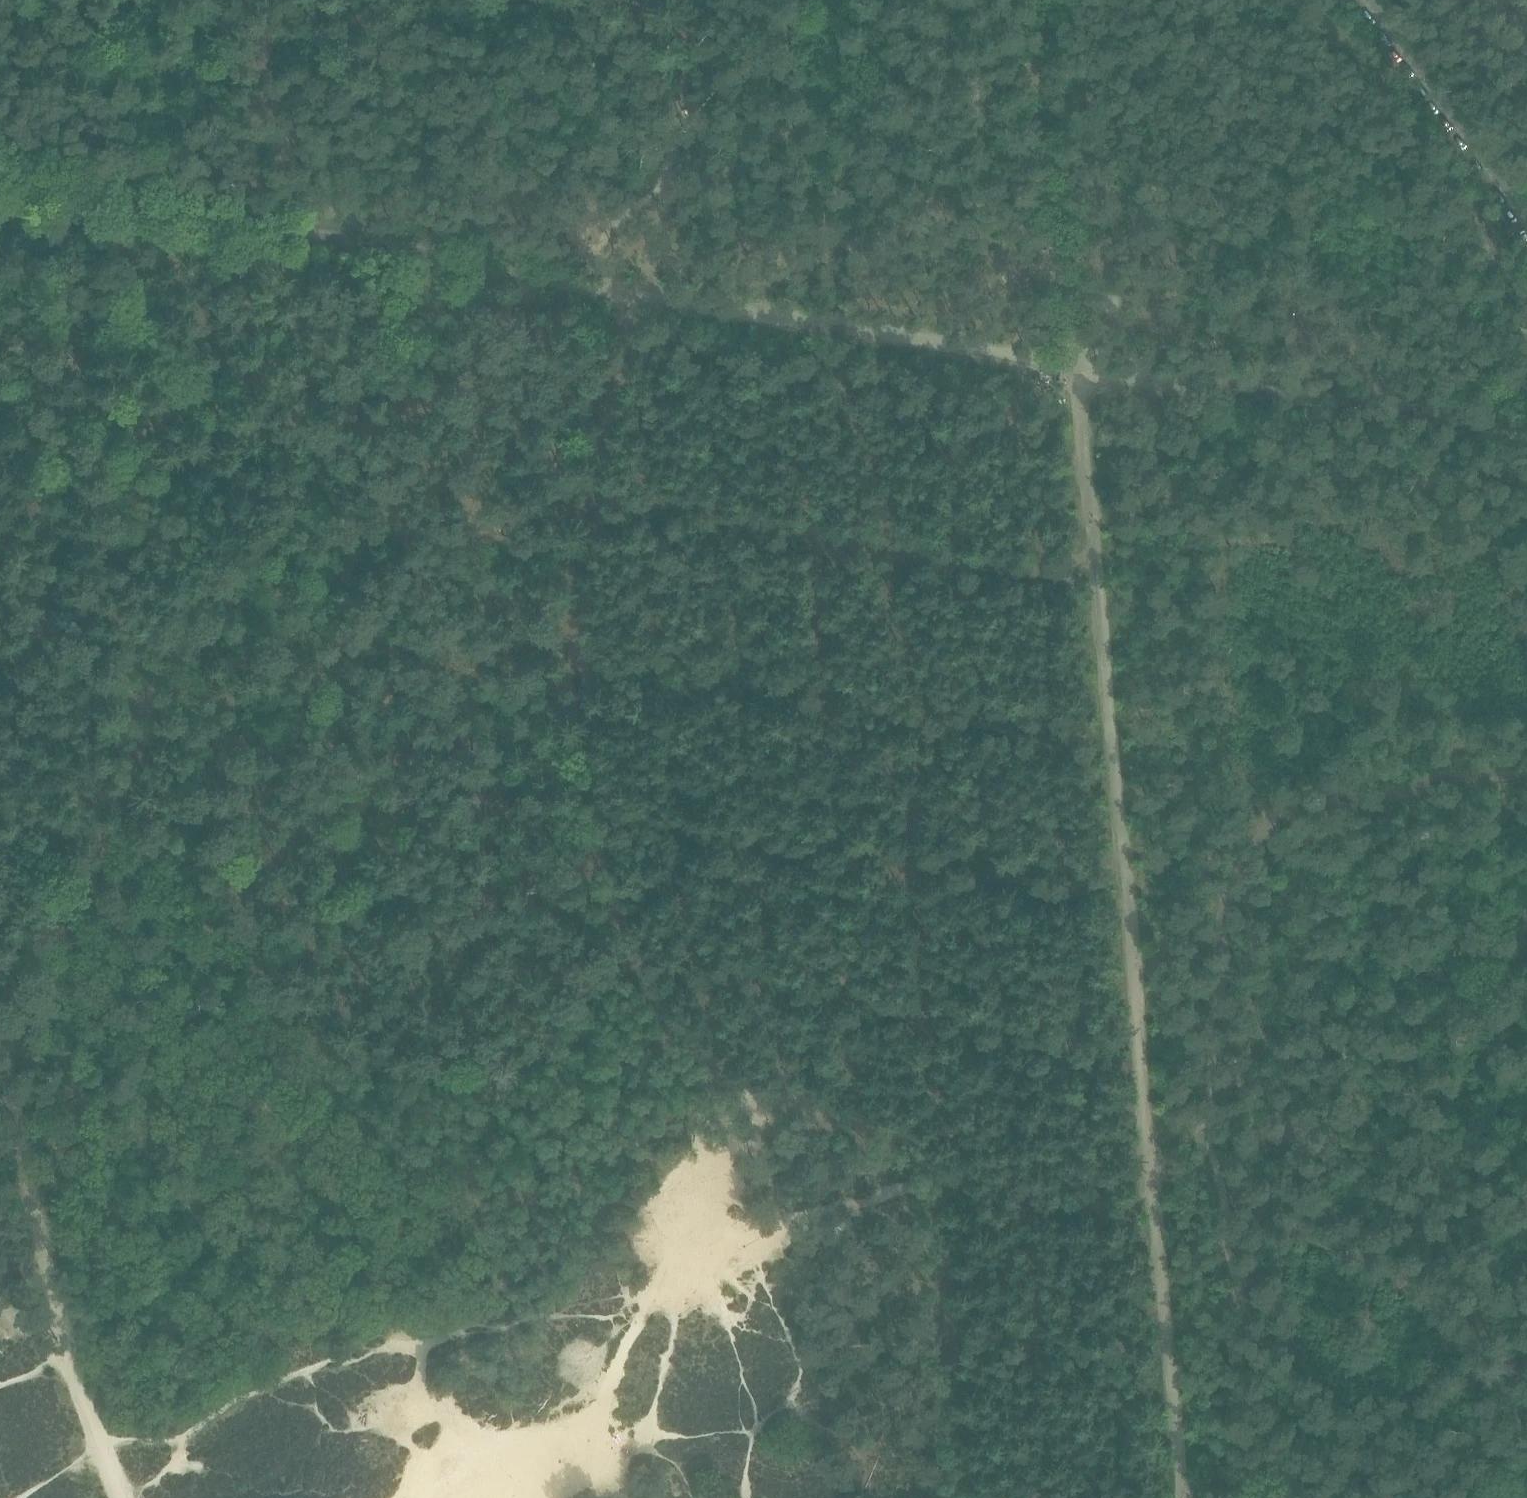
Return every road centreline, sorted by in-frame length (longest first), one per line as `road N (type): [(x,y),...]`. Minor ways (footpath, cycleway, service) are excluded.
road 1 (unclassified): [(1526,222),(1368,0)]

